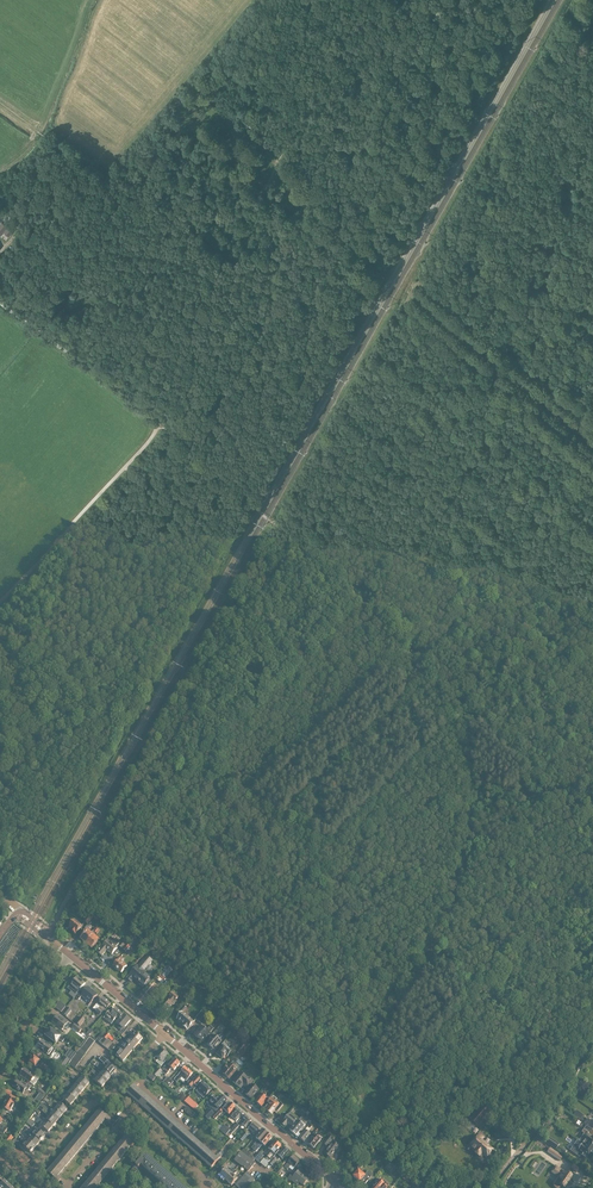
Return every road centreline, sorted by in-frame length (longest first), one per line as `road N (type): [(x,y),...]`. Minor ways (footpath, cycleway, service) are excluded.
road 1 (unclassified): [(8,308),(112,378),(157,426),(0,599)]
road 2 (residential): [(336,1182),(163,1033)]
road 3 (track): [(27,111),(45,115),(91,0)]
road 4 (residential): [(0,1068),(70,953)]
road 5 (residential): [(163,1033),(70,953)]

